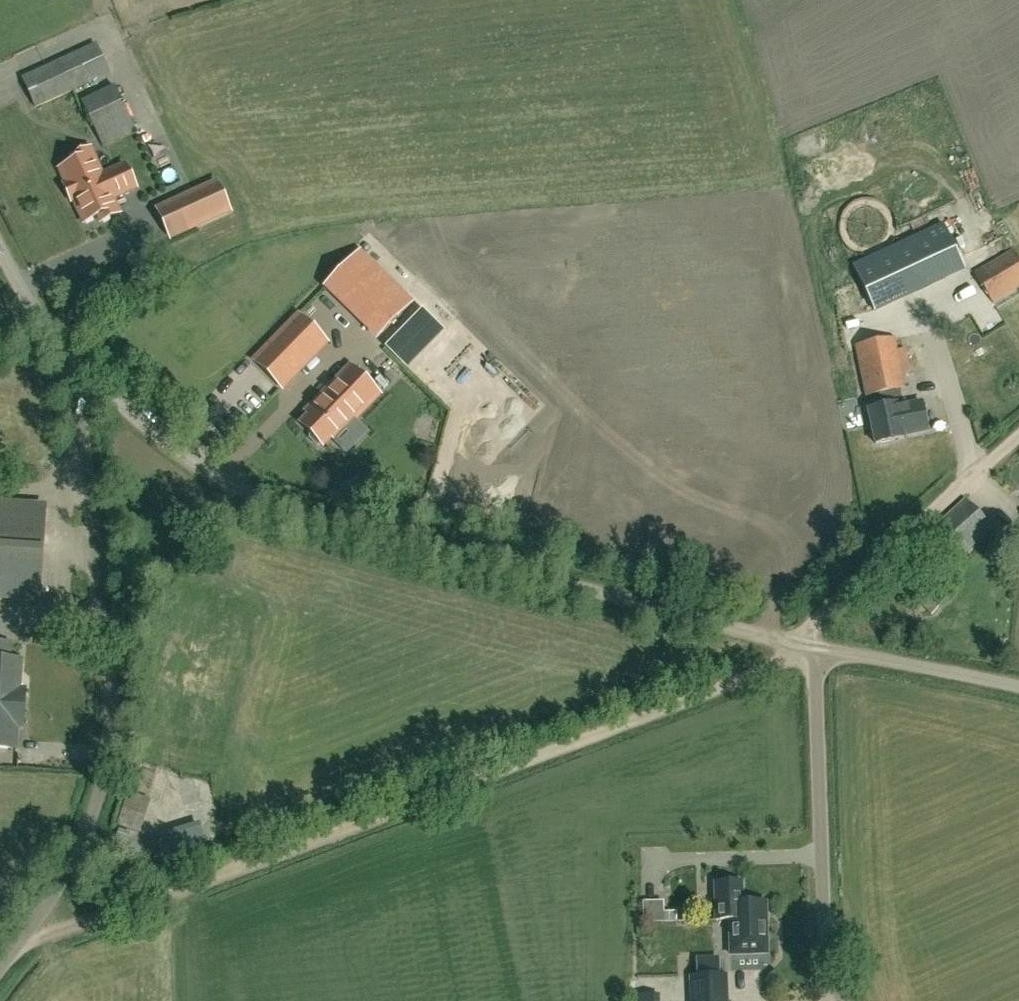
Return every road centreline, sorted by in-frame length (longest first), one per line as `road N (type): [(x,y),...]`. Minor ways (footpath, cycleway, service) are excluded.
road 1 (track): [(11,950),(814,647),(827,609),(1018,439)]
road 2 (unclassified): [(814,647),(246,490),(177,452),(75,367)]
road 3 (unclassified): [(0,964),(91,818),(115,700),(75,367)]
road 4 (unclassified): [(844,1000),(823,939),(814,647)]
road 5 (unclassified): [(814,647),(1018,687)]
road 6 (unclassified): [(75,367),(0,249)]

